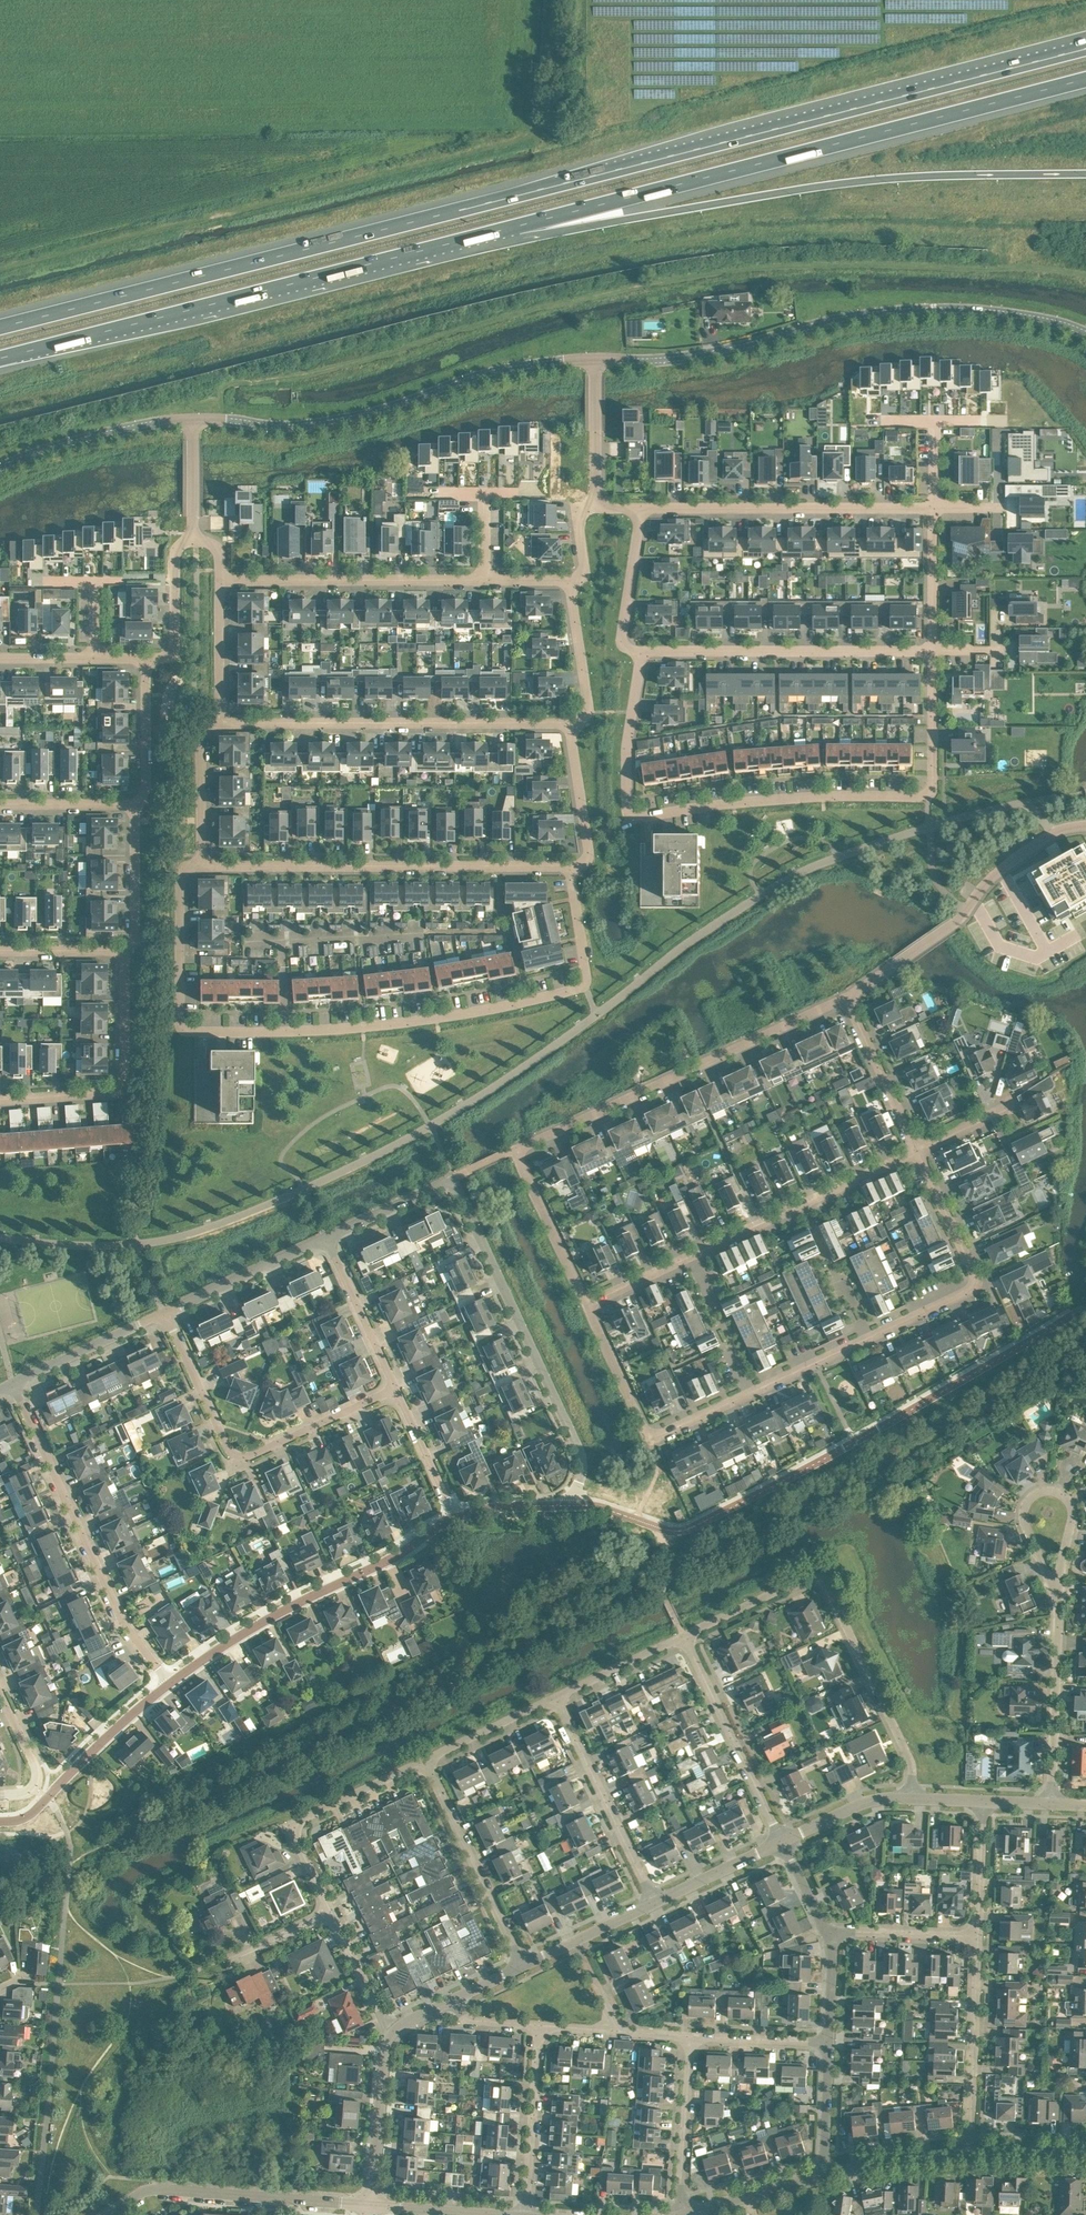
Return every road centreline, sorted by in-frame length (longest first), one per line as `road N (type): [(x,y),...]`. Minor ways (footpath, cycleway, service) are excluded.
road 1 (motorway): [(1085,47),(0,327)]
road 2 (residential): [(204,864),(183,866),(184,1031),(421,1022),(585,986),(568,870)]
road 3 (residential): [(917,1153),(979,1290),(654,1443),(586,1305)]
road 4 (residential): [(937,650),(938,799),(815,796),(629,818),(630,736),(644,651)]
road 5 (residential): [(455,1518),(576,1503),(581,1470),(453,1178),(328,1240)]
road 6 (motorway): [(519,226),(1085,82)]
road 7 (motorway): [(519,226),(615,221),(895,179),(1085,175)]
road 8 (motorway): [(0,359),(519,226)]
road 9 (residential): [(586,1305),(517,1152),(846,1001)]
road 10 (tertiary): [(1085,333),(965,307),(836,319),(730,352),(596,360)]
road 11 (tertiary): [(596,360),(532,366),(304,427),(194,421)]
road 12 (residential): [(684,1636),(799,1579),(812,1582),(906,1762),(907,1797)]
road 13 (residential): [(917,1153),(586,1305)]
road 14 (residential): [(204,864),(568,870)]
road 15 (residential): [(221,721),(571,730)]
road 16 (residential): [(168,1685),(112,1603),(15,1383)]
road 17 (residential): [(168,1685),(258,1624),(455,1518)]
road 18 (residential): [(397,1391),(235,1454),(166,1315)]
road 19 (residential): [(846,1001),(958,923),(990,880),(1051,834),(1085,827)]
road 20 (residential): [(636,513),(933,508)]
road 21 (residential): [(644,651),(937,650)]
road 22 (residential): [(221,582),(485,581)]
road 23 (residential): [(0,1104),(119,1098),(124,954)]
road 24 (residential): [(360,2203),(153,2187),(105,2214)]
road 25 (residential): [(331,1917),(297,1828),(417,1768)]
road 26 (residential): [(780,1840),(684,1636)]
road 27 (residential): [(648,1905),(552,1701)]
road 28 (residential): [(517,1969),(417,1768)]
road 29 (residential): [(1044,1804),(1058,1581)]
road 30 (residential): [(967,2155),(973,1935)]
road 31 (residential): [(0,1819),(36,1808),(168,1685)]
road 32 (tertiary): [(194,421),(71,443),(0,472)]
road 33 (residential): [(514,2214),(540,2025)]
road 34 (residential): [(672,2214),(691,2036)]
road 35 (residential): [(328,1240),(166,1315)]
road 36 (residential): [(360,2203),(386,2034)]
road 37 (residential): [(846,1001),(917,1153)]
road 38 (residential): [(397,1391),(328,1240)]
road 39 (residential): [(166,1315),(15,1383)]
road 40 (residential): [(148,656),(177,655),(174,558),(181,542),(196,538)]
road 41 (residential): [(636,513),(622,649),(644,651)]
road 42 (residential): [(571,730),(589,715),(570,582)]
road 43 (residential): [(568,870),(588,865),(571,730)]
road 44 (residential): [(221,721),(206,726),(204,864)]
road 45 (residential): [(124,954),(135,933),(141,804)]
road 46 (residential): [(1058,1581),(1072,1516),(1066,1498),(1035,1494),(1025,1528)]
road 47 (residential): [(417,1768),(552,1701)]
road 48 (residential): [(818,2175),(967,2155)]
road 49 (residential): [(141,804),(148,656)]
road 50 (residential): [(596,360),(599,508)]
road 51 (residential): [(780,1840),(648,1905)]
road 52 (residential): [(552,1701),(684,1636)]
road 53 (residential): [(933,508),(937,650)]
road 54 (residential): [(833,1942),(846,1935),(973,1935)]
road 55 (residential): [(141,804),(0,805)]
road 56 (residential): [(455,1518),(397,1391)]
road 57 (residential): [(221,582),(221,721)]
road 58 (residential): [(907,1797),(855,1802),(780,1840)]
road 59 (residential): [(825,2045),(691,2036)]
road 60 (residential): [(973,1935),(977,1802)]
road 61 (residential): [(0,1793),(27,1790),(37,1777),(0,1698)]
road 62 (residential): [(818,2175),(825,2045)]
road 63 (residential): [(386,2034),(331,1917)]
road 64 (residential): [(699,2214),(818,2175)]
road 65 (residential): [(484,2213),(360,2203)]
road 66 (residential): [(0,952),(124,954)]

